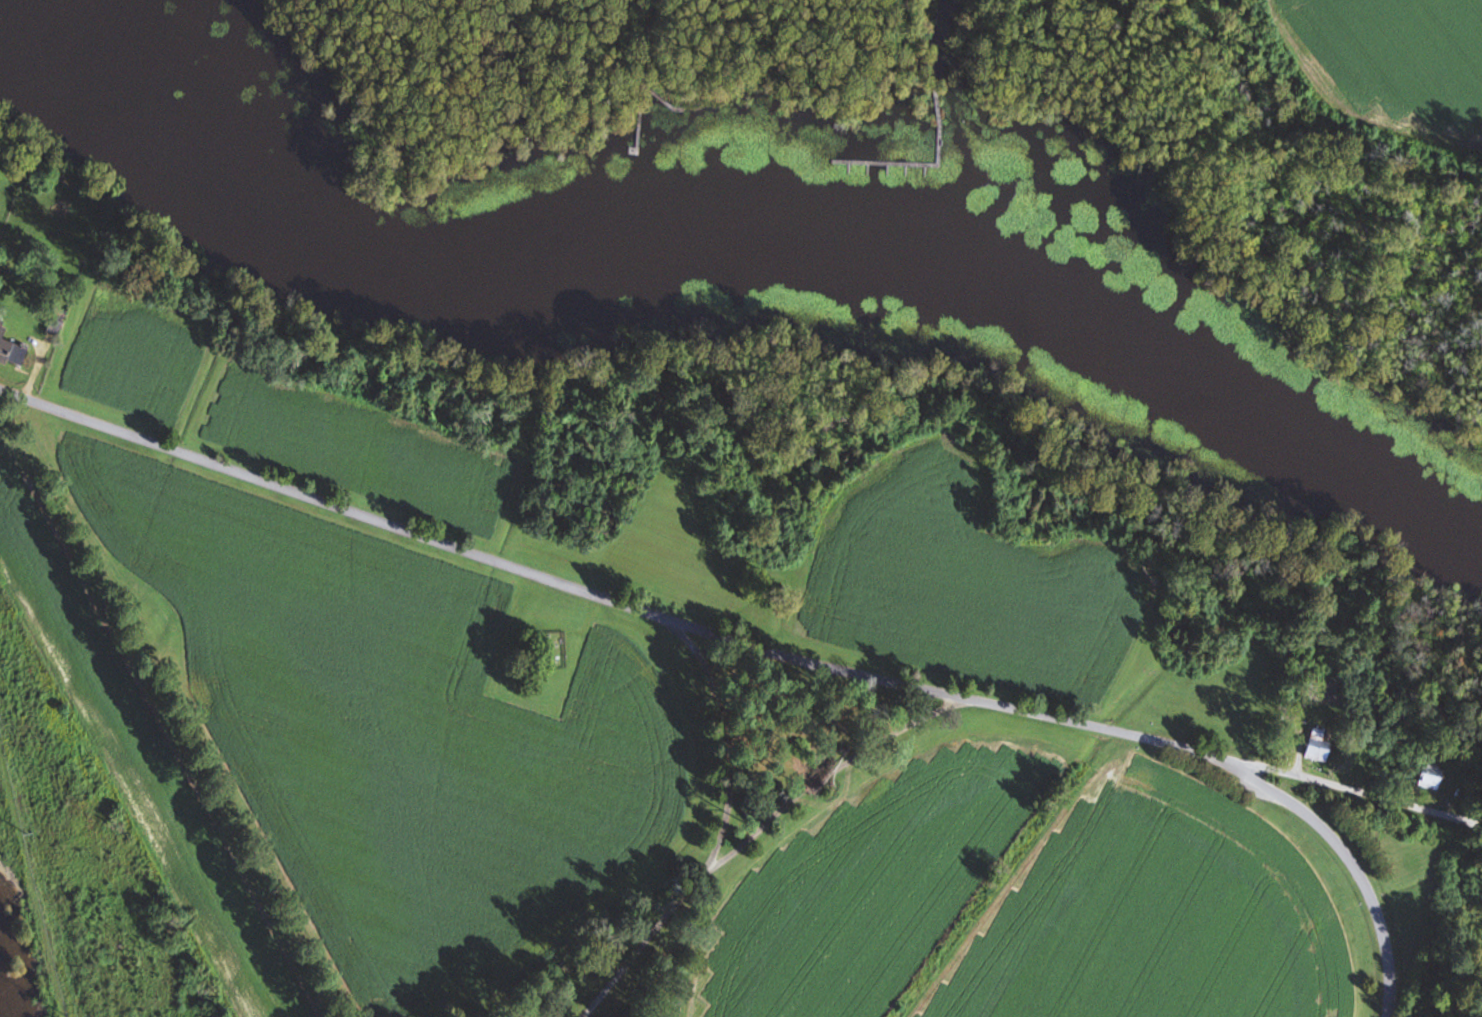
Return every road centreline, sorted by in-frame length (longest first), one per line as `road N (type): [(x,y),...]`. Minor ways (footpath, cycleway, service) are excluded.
road 1 (residential): [(1481,828),(1312,775),(1259,769),(673,622),(0,390)]
road 2 (residential): [(1220,759),(1273,792),(1356,866),(1386,958),(1386,1016)]

